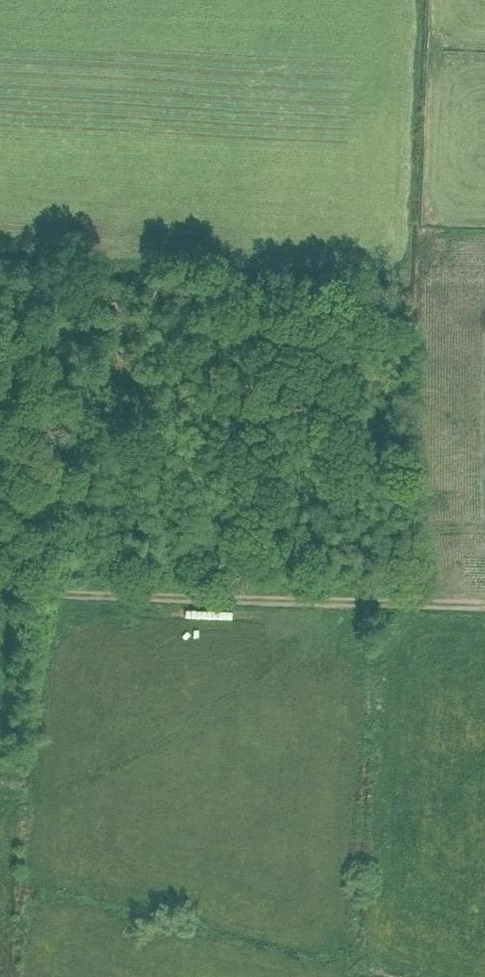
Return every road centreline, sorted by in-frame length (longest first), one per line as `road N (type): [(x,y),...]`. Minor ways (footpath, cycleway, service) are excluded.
road 1 (track): [(484,613),(0,594)]

